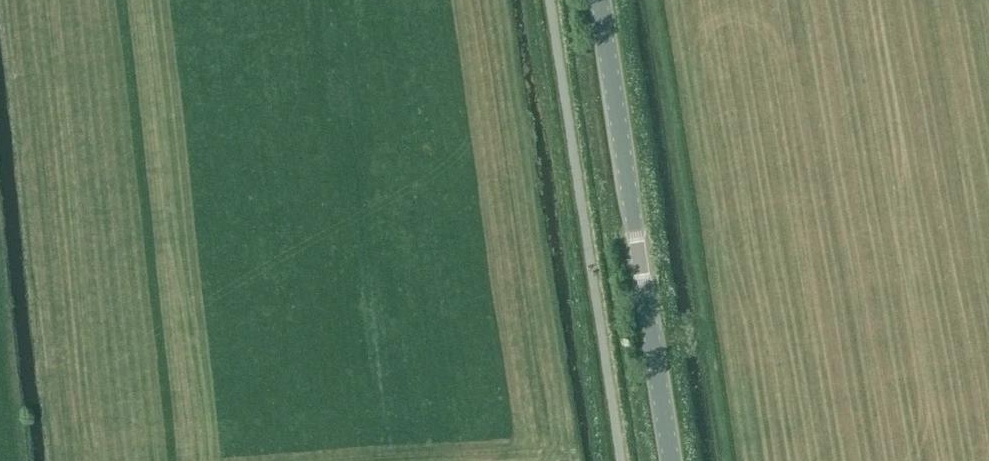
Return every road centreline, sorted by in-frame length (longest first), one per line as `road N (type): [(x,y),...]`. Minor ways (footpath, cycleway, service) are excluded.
road 1 (tertiary): [(671,460),(599,0)]

